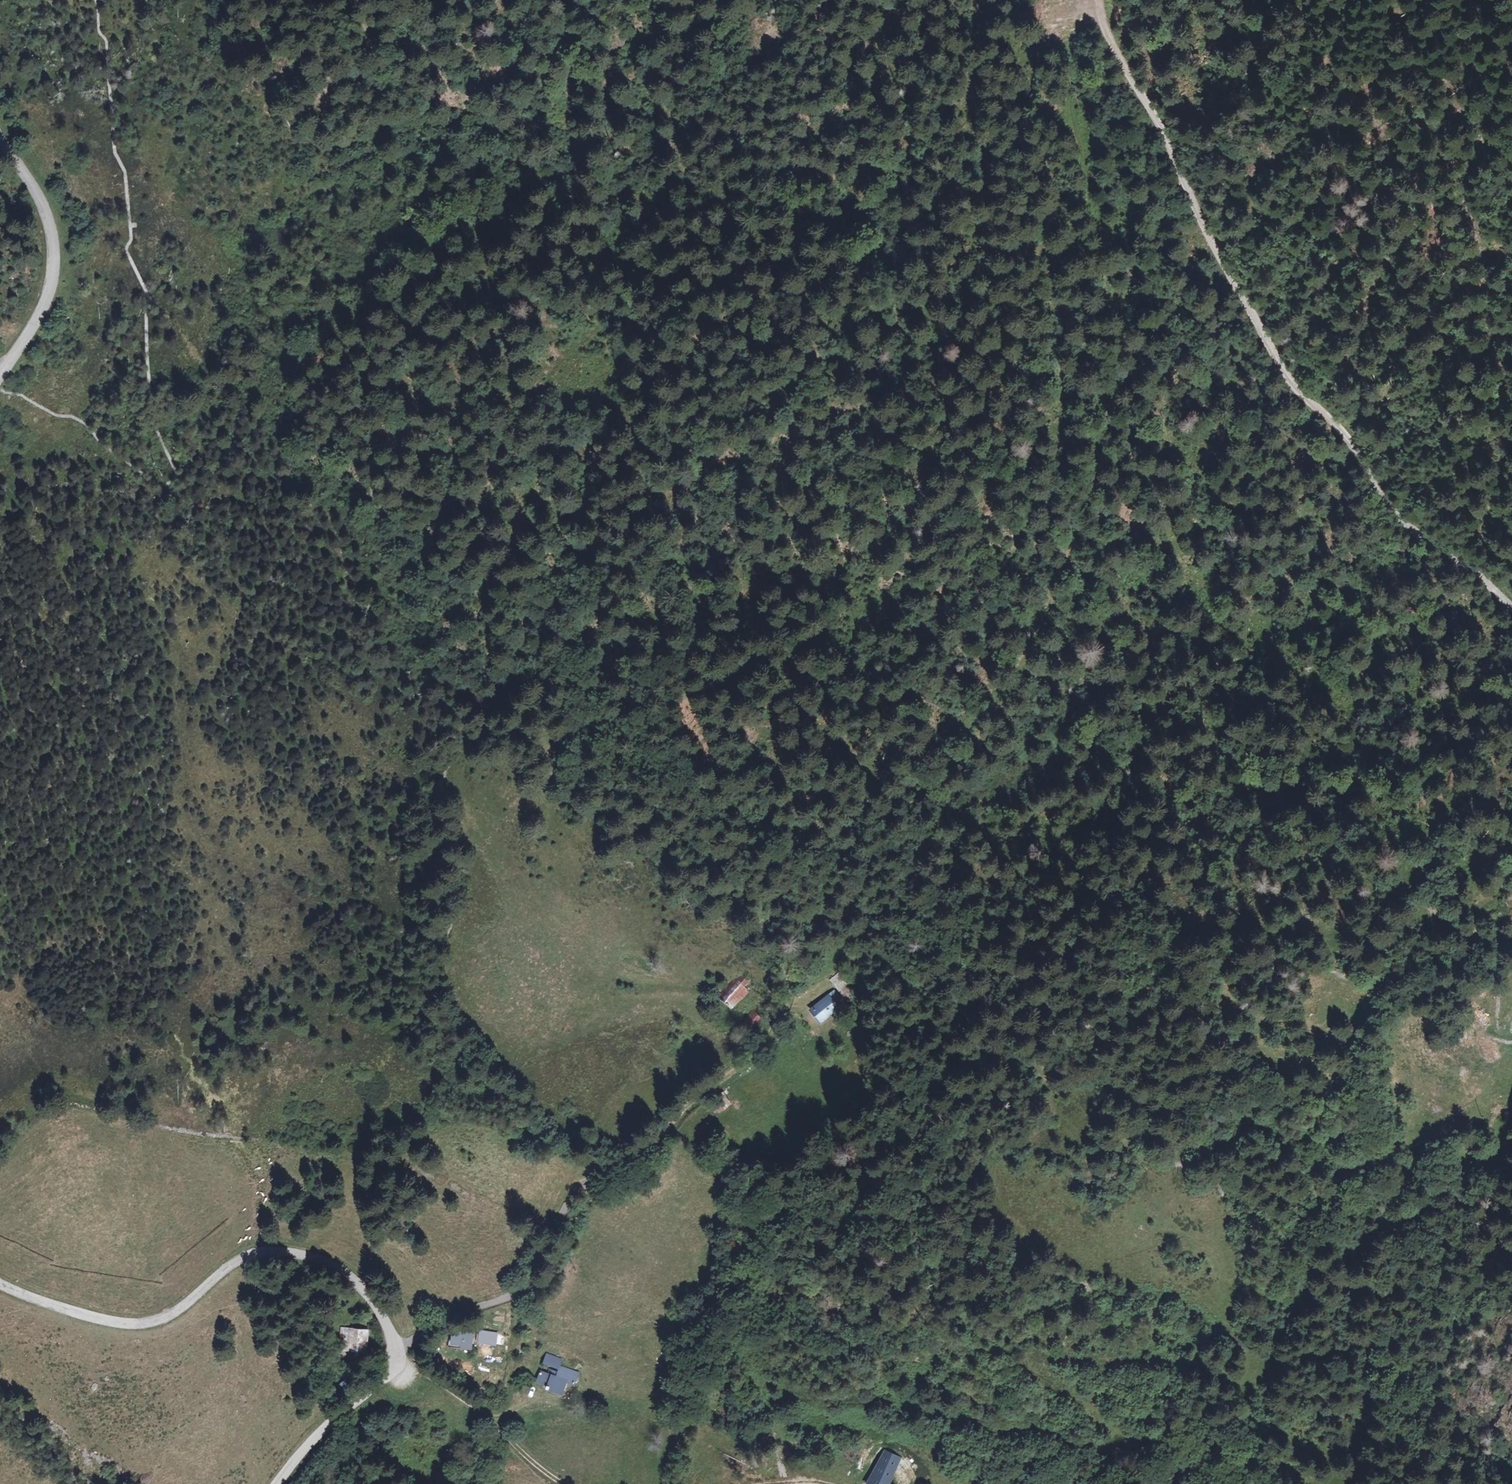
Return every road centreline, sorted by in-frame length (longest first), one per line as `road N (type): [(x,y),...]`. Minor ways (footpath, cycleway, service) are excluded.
road 1 (track): [(1099,0),(1101,23),(1298,393),(1359,453),(1396,516),(1511,607)]
road 2 (tertiary): [(276,1483),(329,1422),(398,1366),(390,1326),(345,1271),(286,1251),(249,1254),(168,1315),(138,1324),(84,1316),(0,1283)]
road 3 (tertiary): [(0,373),(49,293),(54,251),(32,184),(0,139)]
road 4 (track): [(400,1359),(496,1418),(516,1448),(564,1483)]

